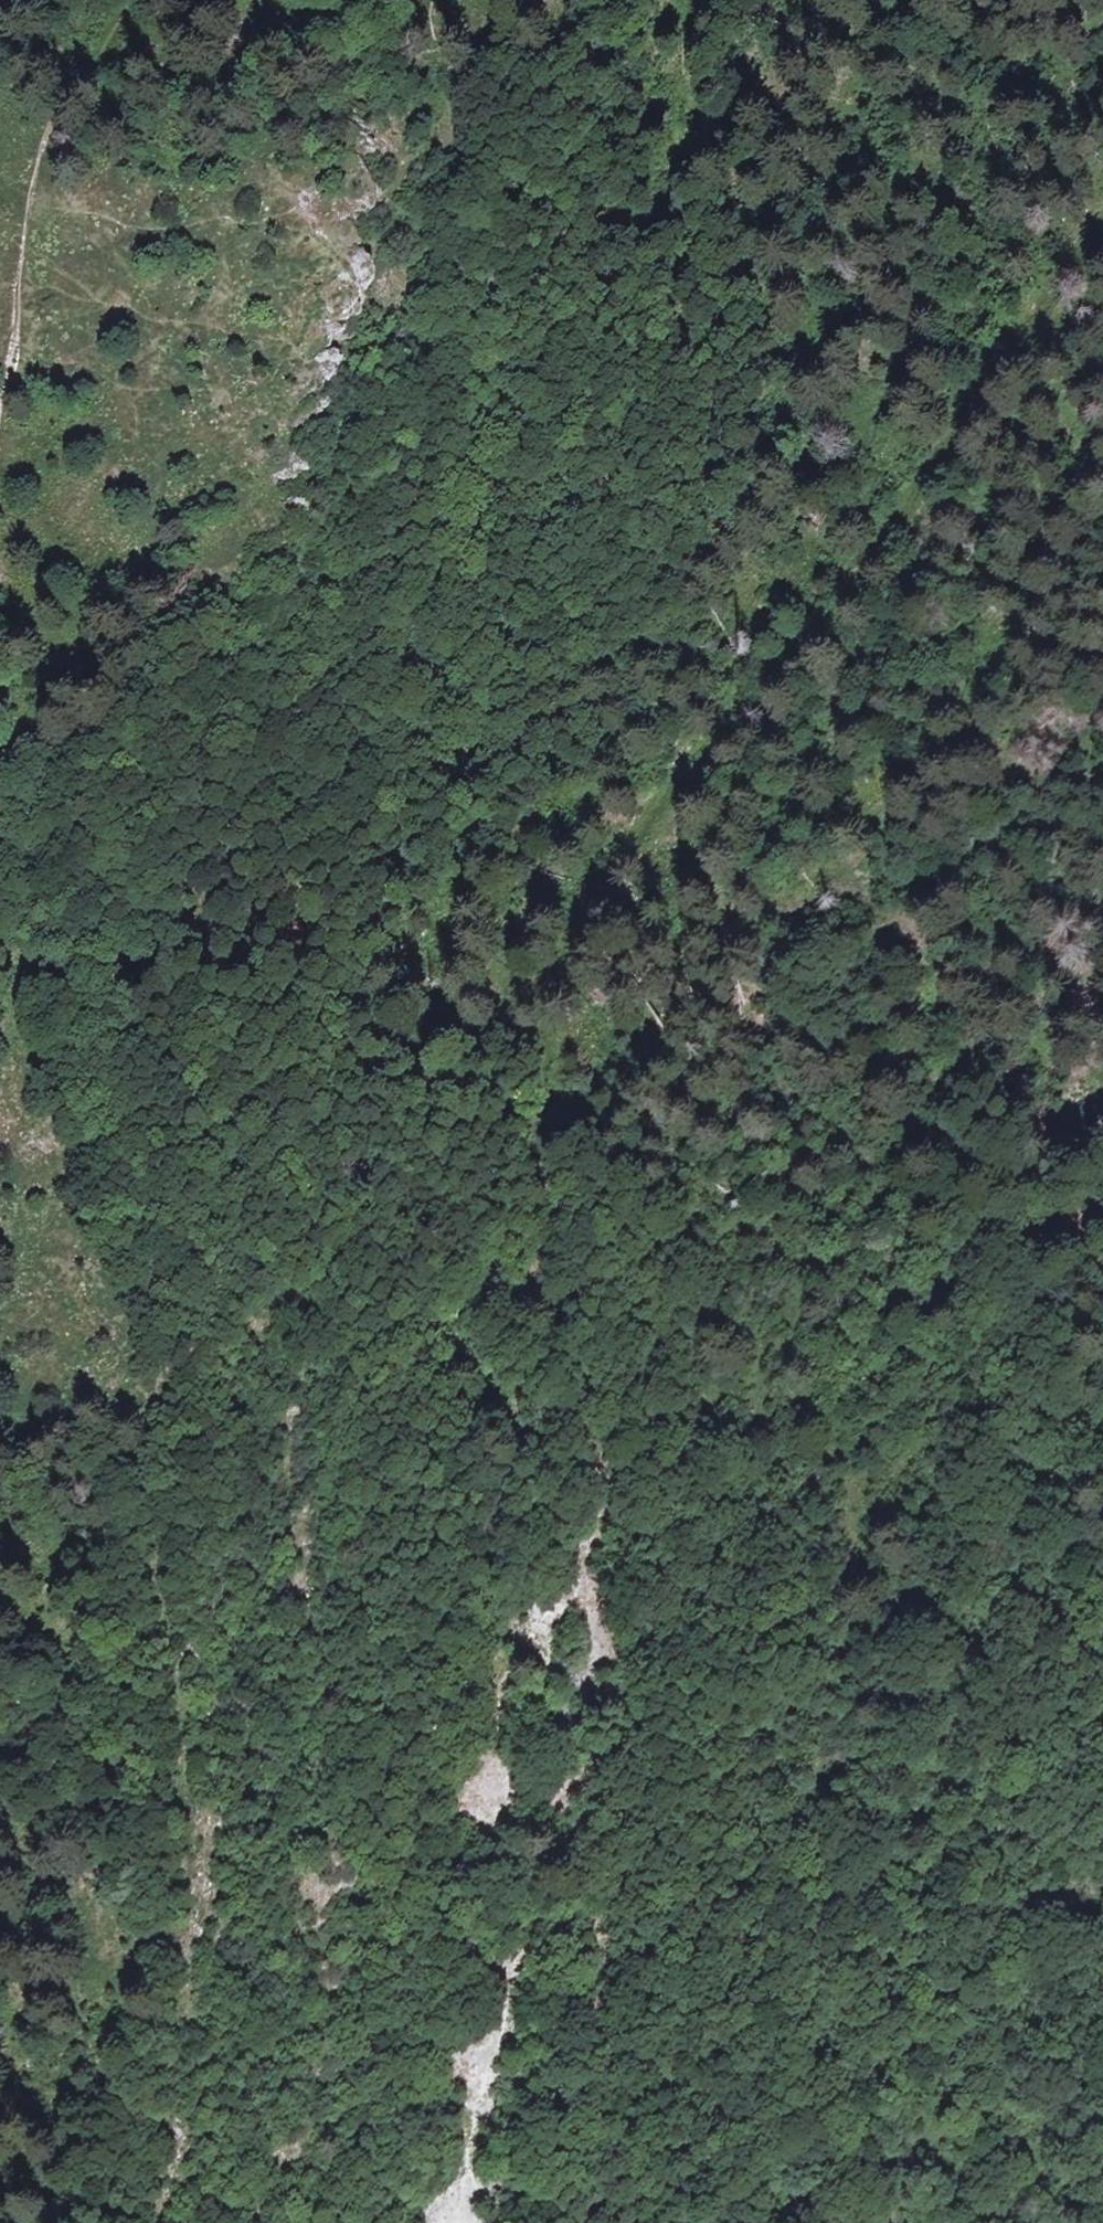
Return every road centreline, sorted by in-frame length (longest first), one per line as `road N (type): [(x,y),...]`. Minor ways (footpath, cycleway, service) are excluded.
road 1 (track): [(548,1293),(552,986),(590,904),(643,825),(852,599),(1057,284),(1102,231)]
road 2 (track): [(0,448),(47,159),(123,0)]

